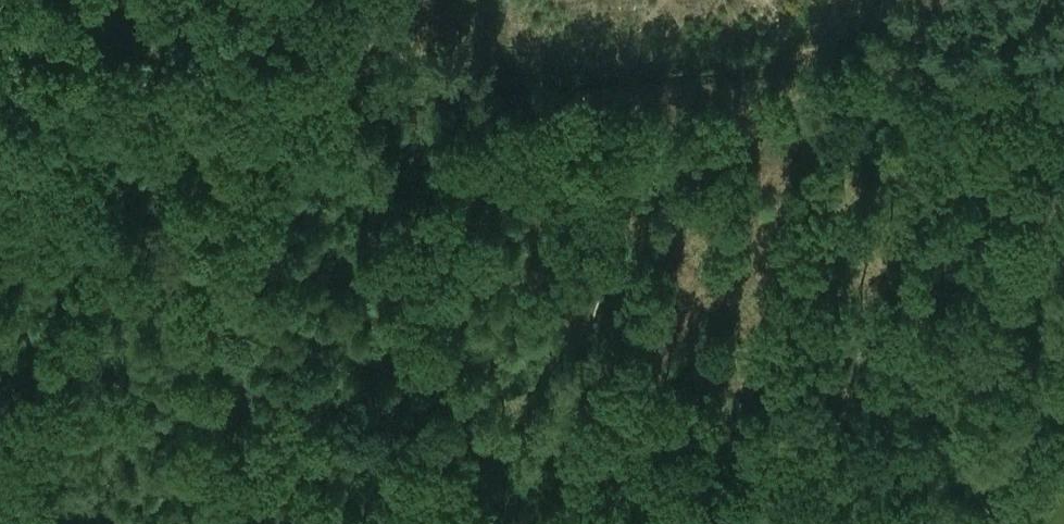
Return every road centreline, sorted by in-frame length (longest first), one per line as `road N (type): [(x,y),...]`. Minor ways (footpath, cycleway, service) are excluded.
road 1 (unclassified): [(973,523),(1063,353)]

